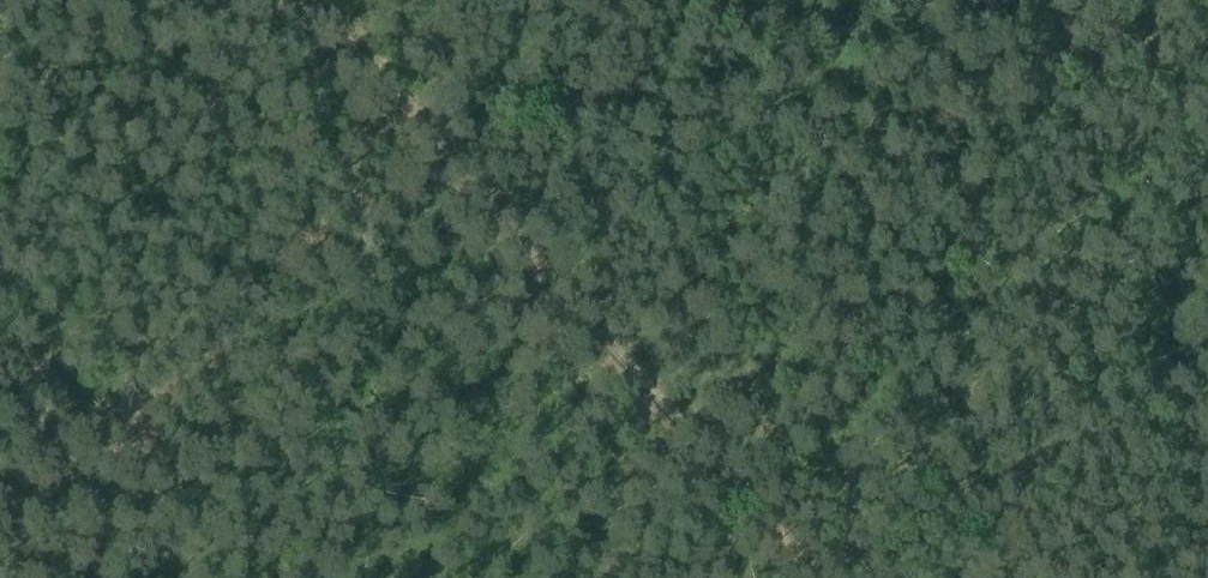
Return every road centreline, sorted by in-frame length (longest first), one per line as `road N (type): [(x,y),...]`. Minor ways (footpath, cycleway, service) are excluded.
road 1 (track): [(806,577),(299,0)]

